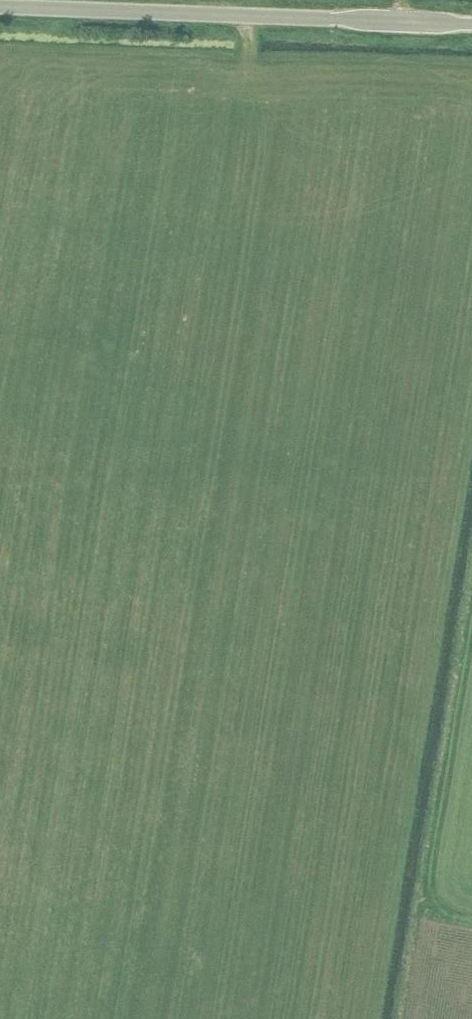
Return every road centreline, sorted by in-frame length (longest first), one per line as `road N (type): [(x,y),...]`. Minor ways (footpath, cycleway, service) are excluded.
road 1 (unclassified): [(471,28),(0,10)]

